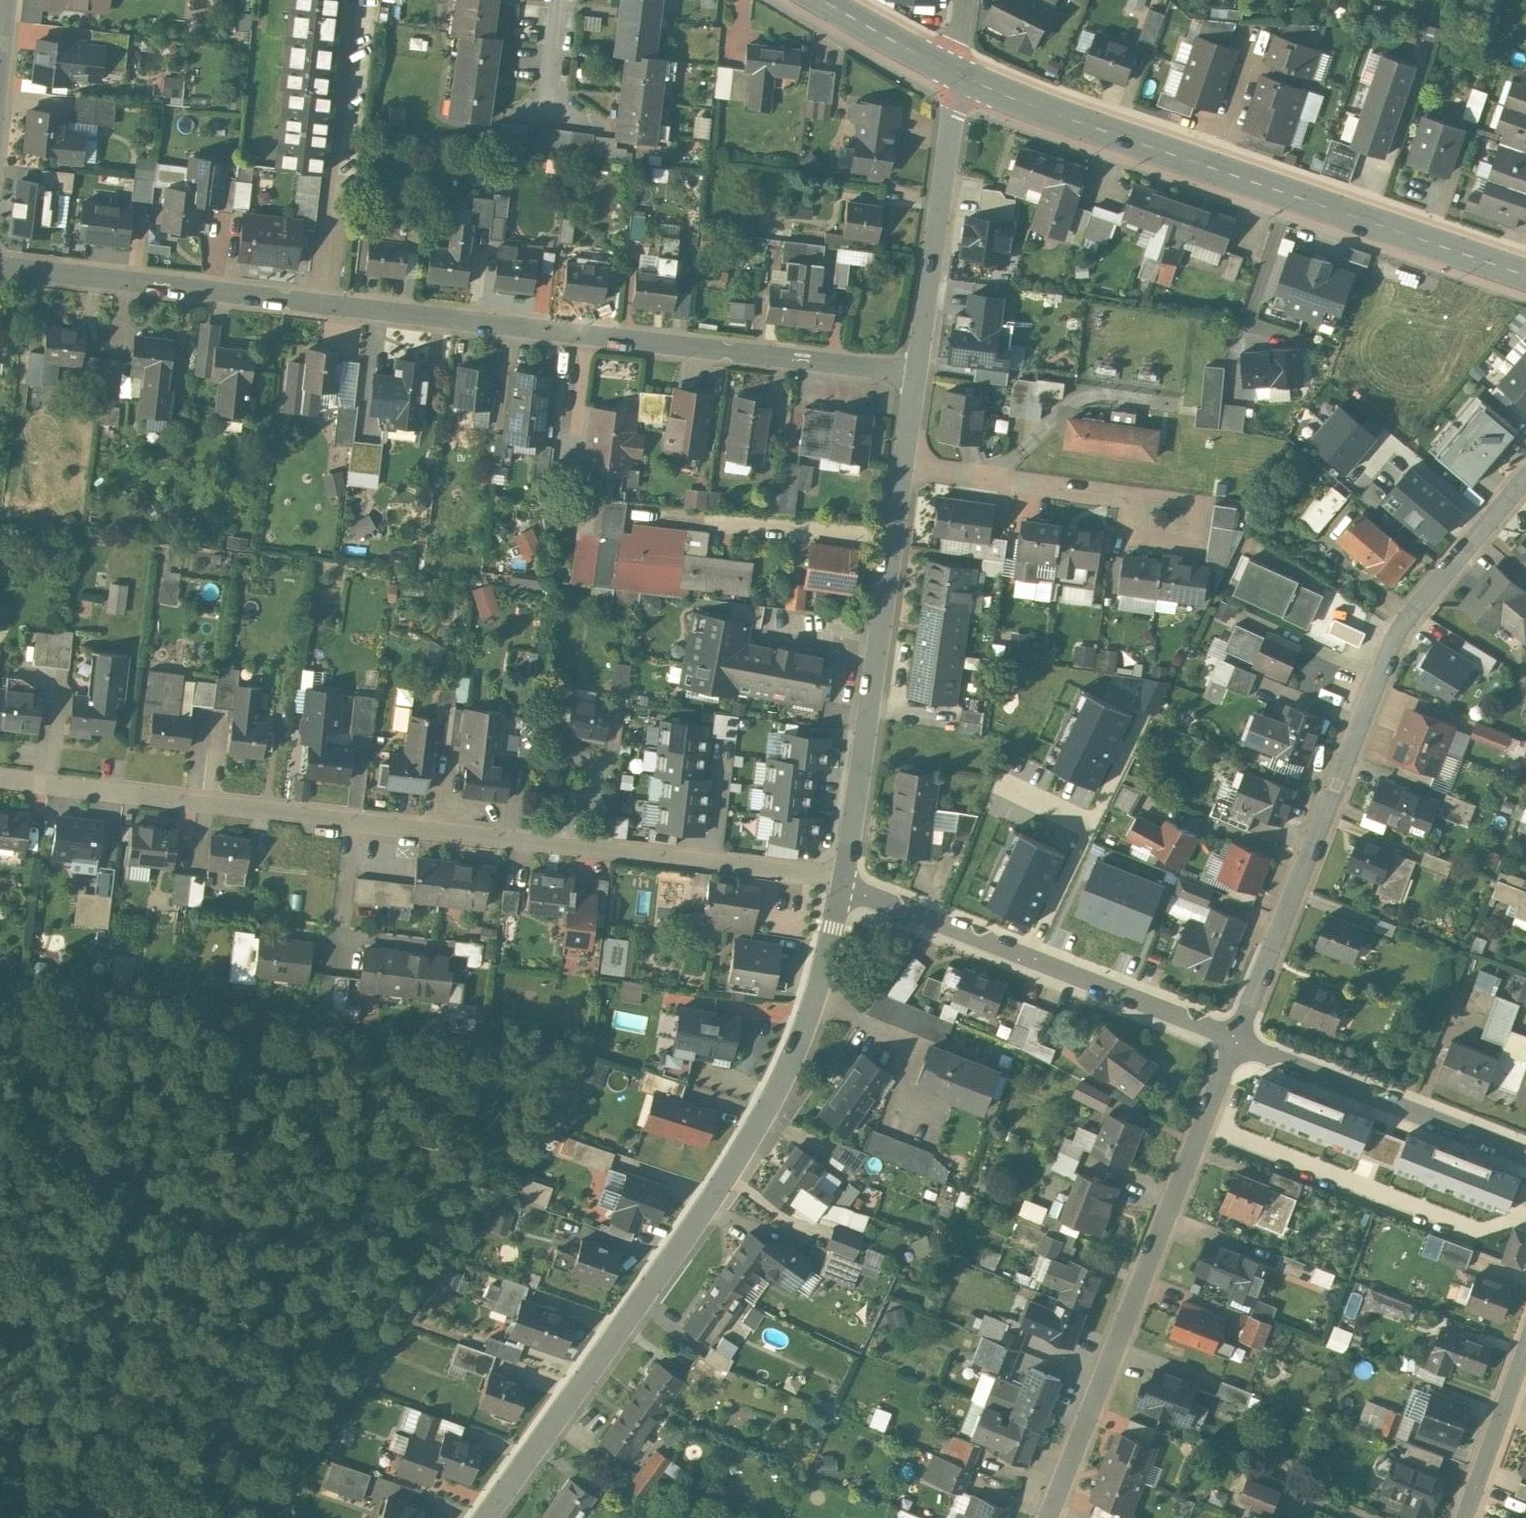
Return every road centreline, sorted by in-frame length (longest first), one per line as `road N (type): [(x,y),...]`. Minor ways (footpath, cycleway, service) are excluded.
road 1 (residential): [(0,263),(915,371)]
road 2 (residential): [(0,777),(843,878)]
road 3 (tertiary): [(484,1517),(758,1126),(811,1013),(843,878)]
road 4 (residential): [(1237,1034),(1393,641),(1525,478)]
road 5 (tertiary): [(1525,275),(1028,105),(956,73)]
road 6 (residential): [(1047,1517),(1237,1034)]
road 7 (tertiary): [(843,878),(915,371)]
road 8 (residential): [(1237,1034),(843,878)]
road 9 (residential): [(1525,1147),(1237,1034)]
road 10 (tertiary): [(915,371),(956,73)]
road 11 (residential): [(1465,1517),(1525,1345)]
road 12 (tertiary): [(956,73),(823,0)]

